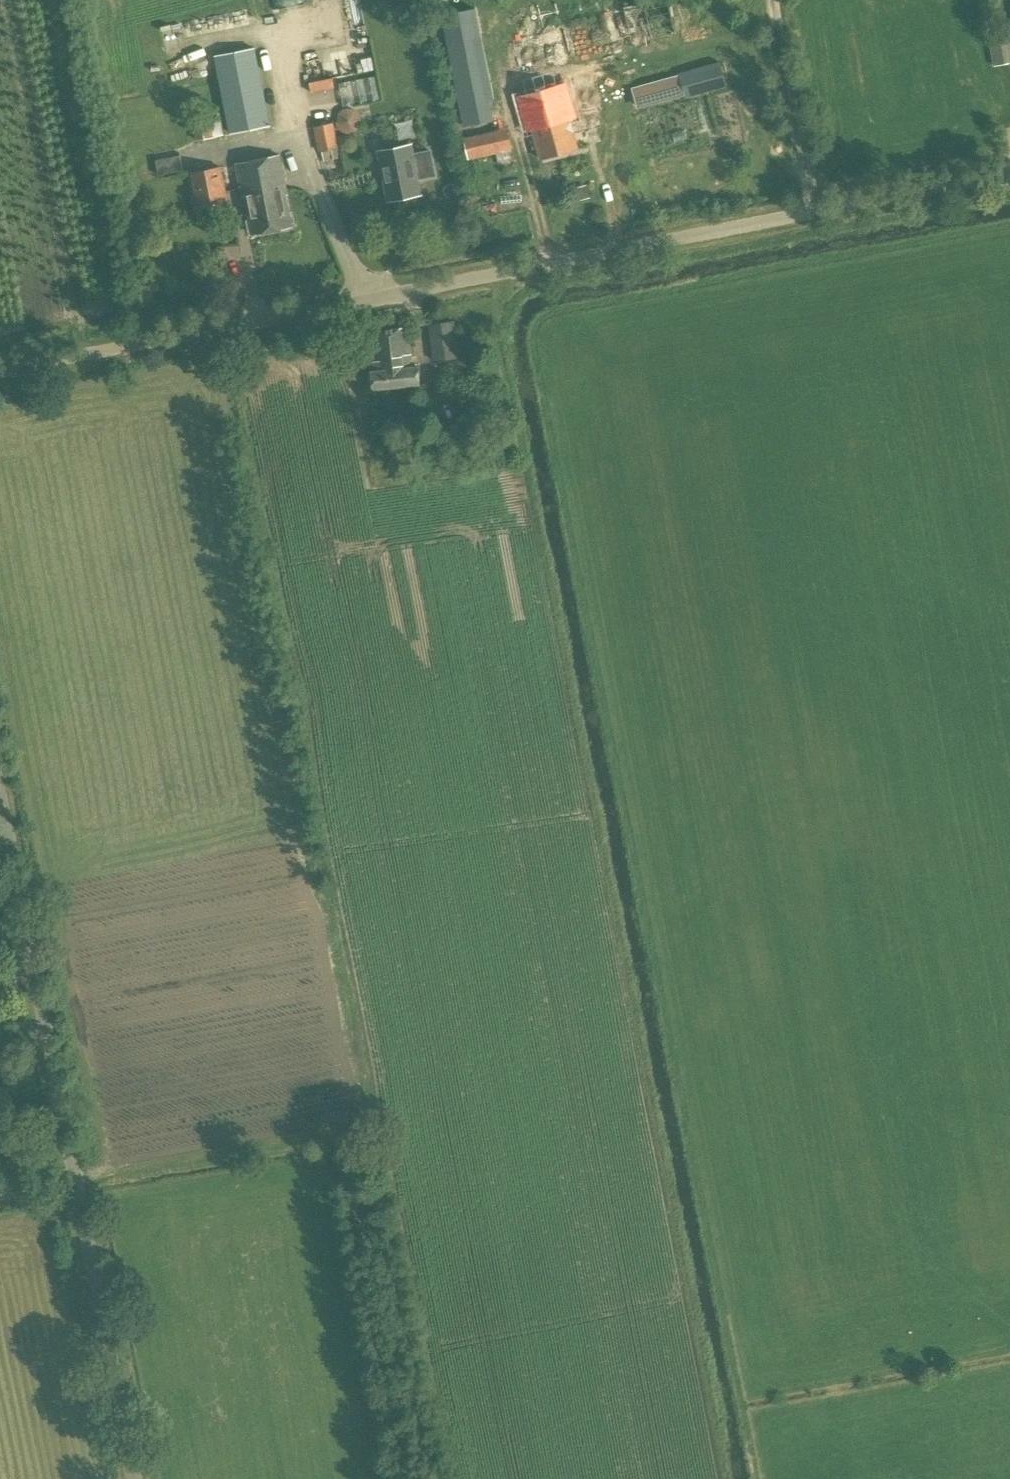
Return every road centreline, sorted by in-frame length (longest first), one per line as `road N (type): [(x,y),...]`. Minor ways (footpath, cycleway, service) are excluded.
road 1 (unclassified): [(0,371),(1009,176)]
road 2 (unclassified): [(136,1478),(0,791)]

